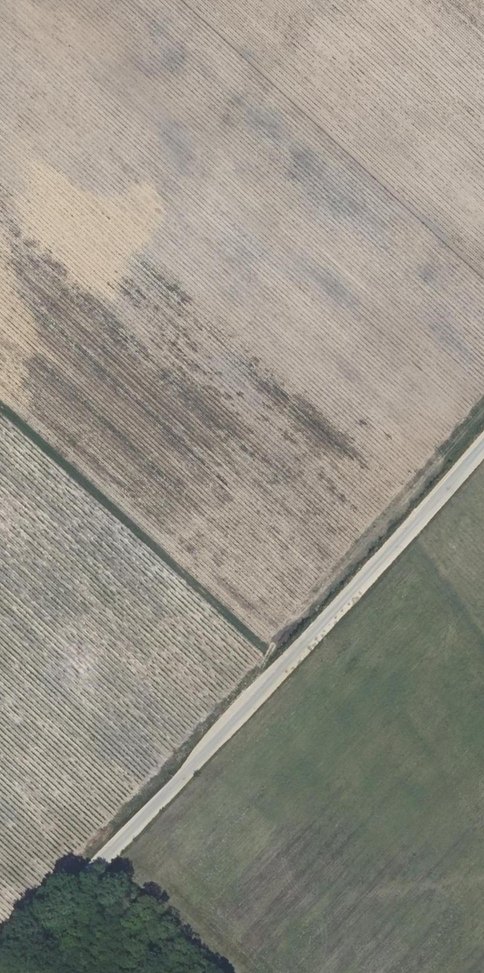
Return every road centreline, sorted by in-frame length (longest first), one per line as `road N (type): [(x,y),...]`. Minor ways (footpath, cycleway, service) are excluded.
road 1 (unclassified): [(4,972),(483,446)]
road 2 (track): [(0,412),(287,667)]

